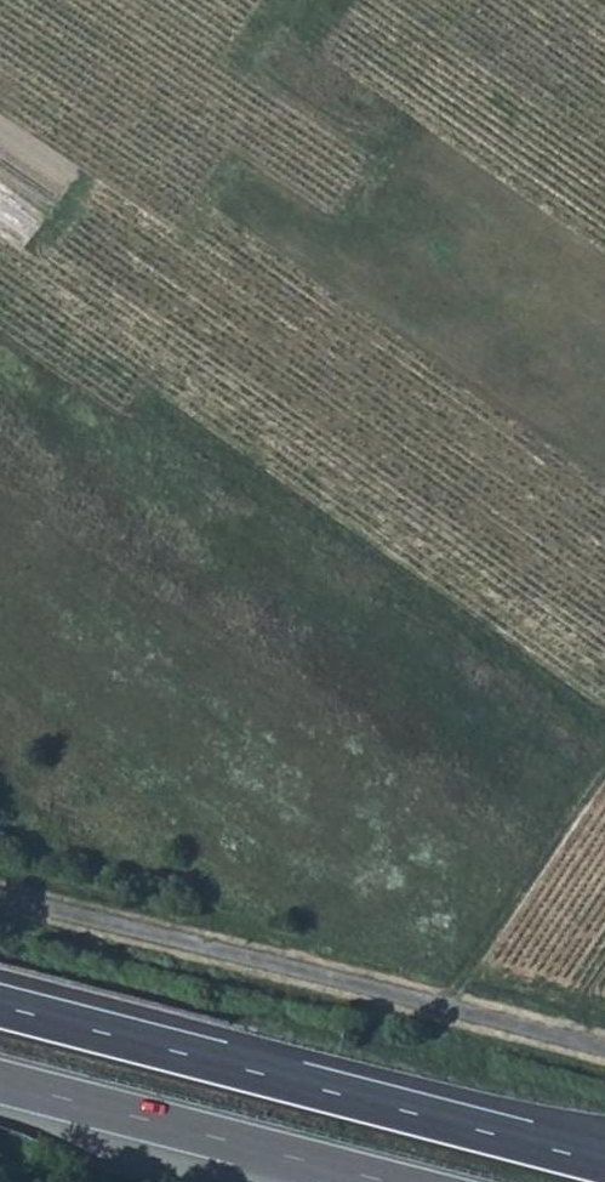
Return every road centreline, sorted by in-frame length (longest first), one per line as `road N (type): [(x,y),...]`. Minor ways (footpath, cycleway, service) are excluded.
road 1 (trunk): [(604,1164),(0,1007)]
road 2 (unclassified): [(604,1048),(0,896)]
road 3 (trunk): [(0,1082),(388,1181)]
road 4 (track): [(444,1006),(604,779)]

